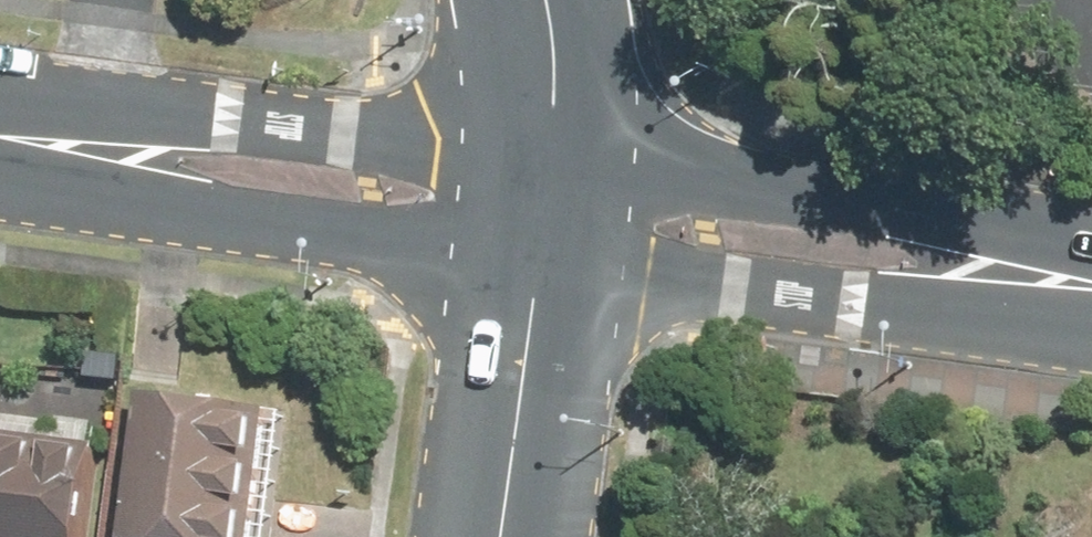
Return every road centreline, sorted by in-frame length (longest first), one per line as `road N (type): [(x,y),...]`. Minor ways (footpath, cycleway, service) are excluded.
road 1 (unclassified): [(536,217),(1091,289)]
road 2 (unclassified): [(0,139),(536,217)]
road 3 (secondary): [(536,217),(491,536)]
road 4 (secondary): [(538,0),(552,55),(536,217)]

